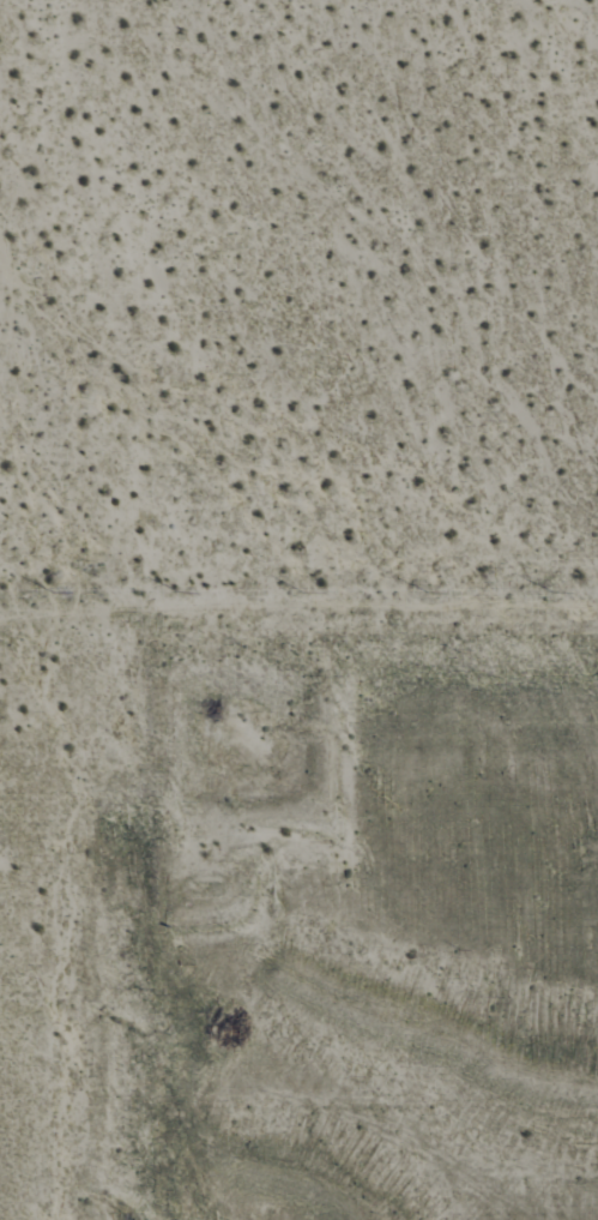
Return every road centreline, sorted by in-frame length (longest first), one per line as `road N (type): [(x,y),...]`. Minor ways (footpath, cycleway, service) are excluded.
road 1 (residential): [(0,624),(597,624)]

